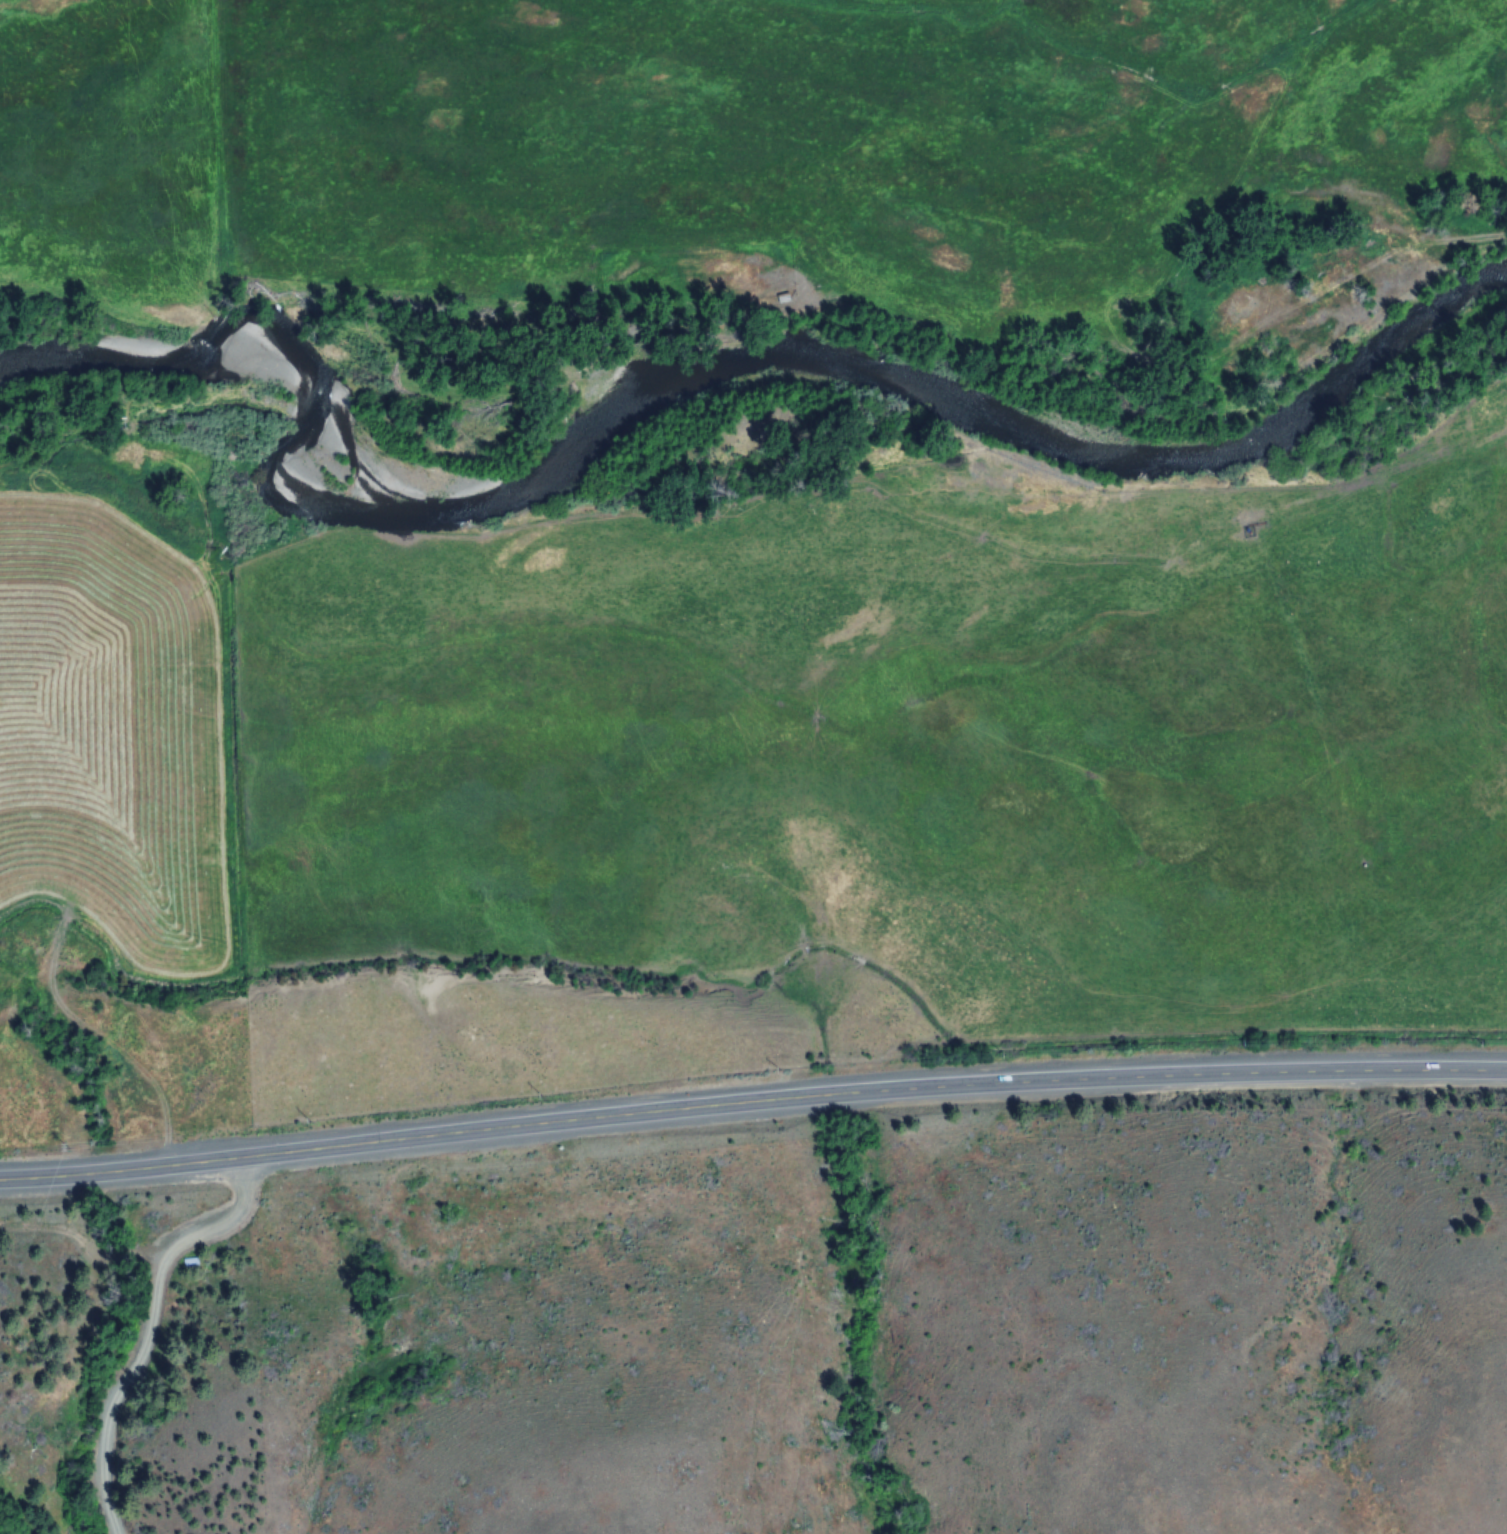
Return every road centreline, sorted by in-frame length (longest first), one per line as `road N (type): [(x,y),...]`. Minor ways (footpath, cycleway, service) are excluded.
road 1 (primary): [(0,1177),(1074,1079),(1506,1073)]

